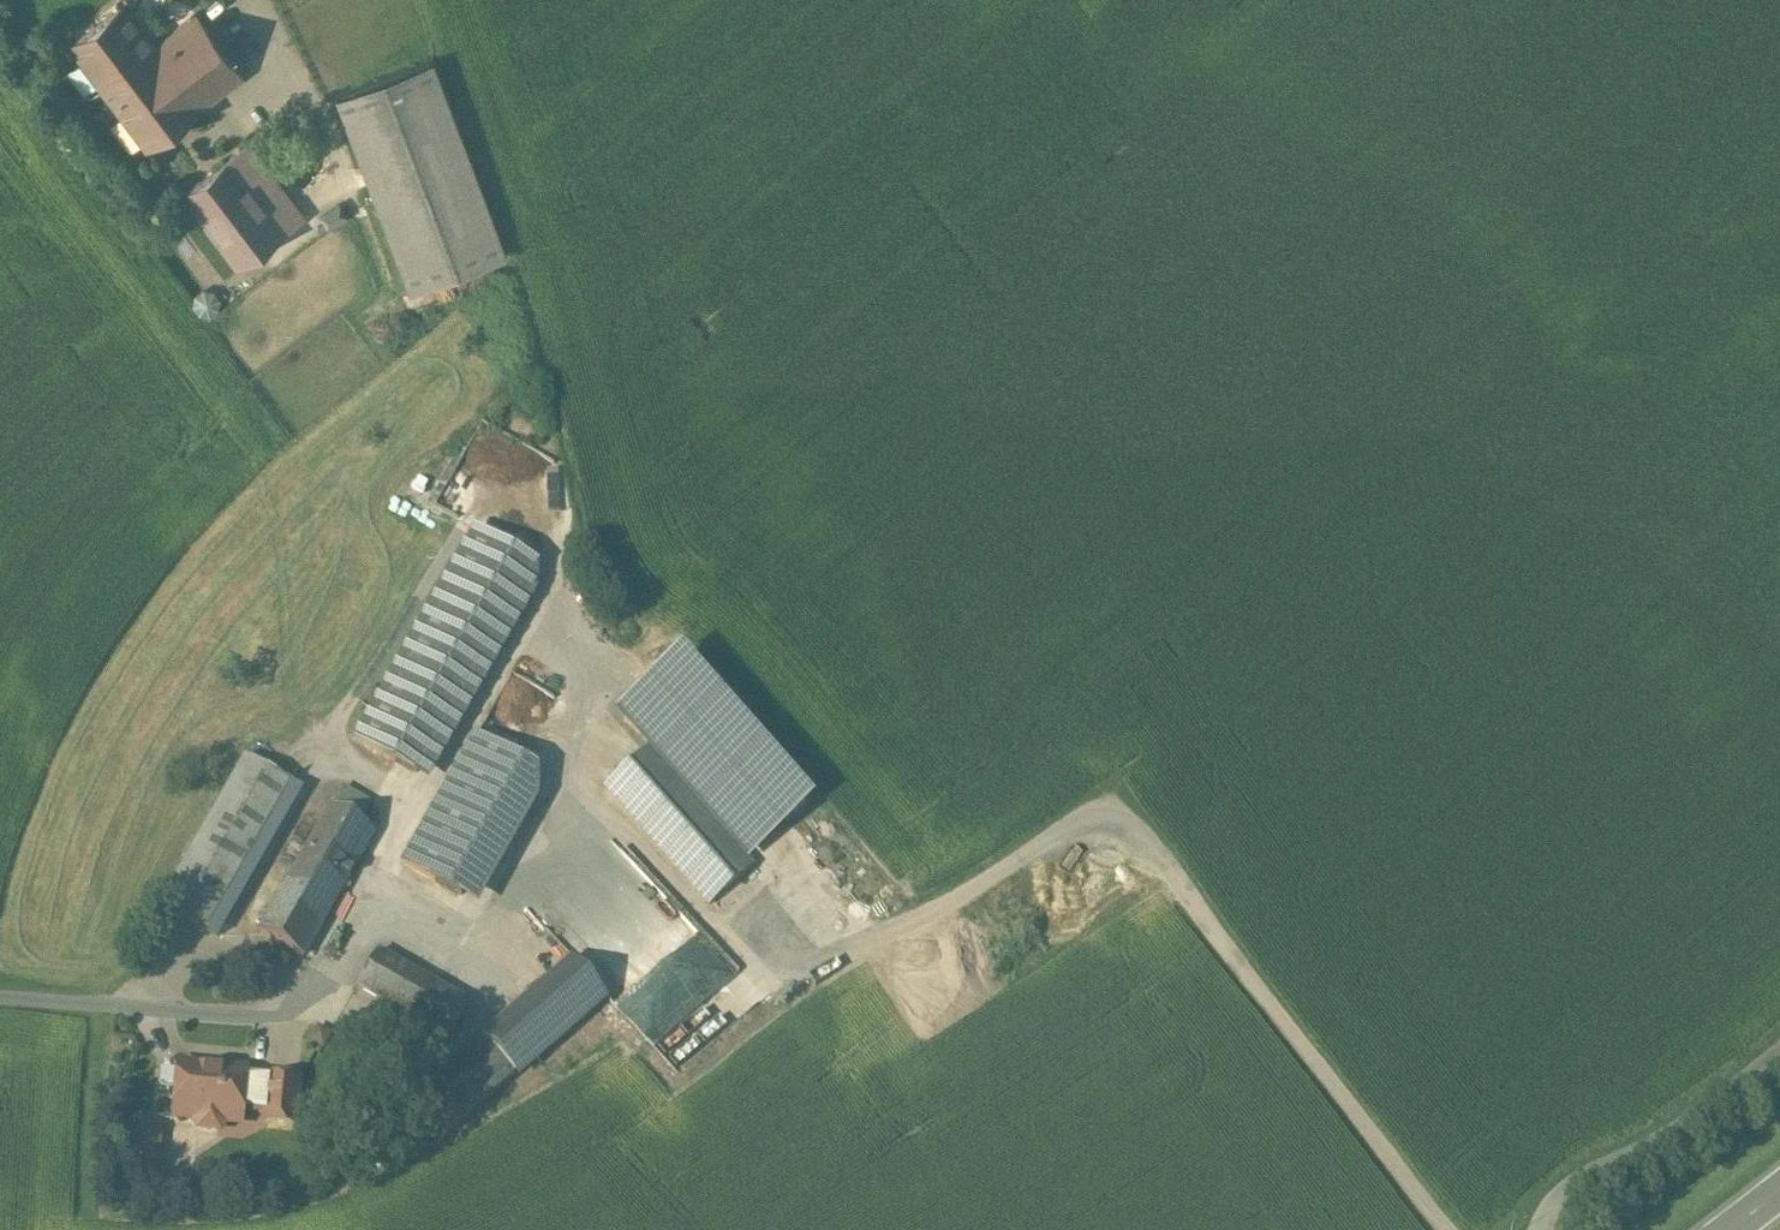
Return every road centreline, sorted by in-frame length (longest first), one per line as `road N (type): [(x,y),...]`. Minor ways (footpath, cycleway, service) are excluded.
road 1 (unclassified): [(1779,1047),(1682,1124),(1581,1176),(1537,1229)]

